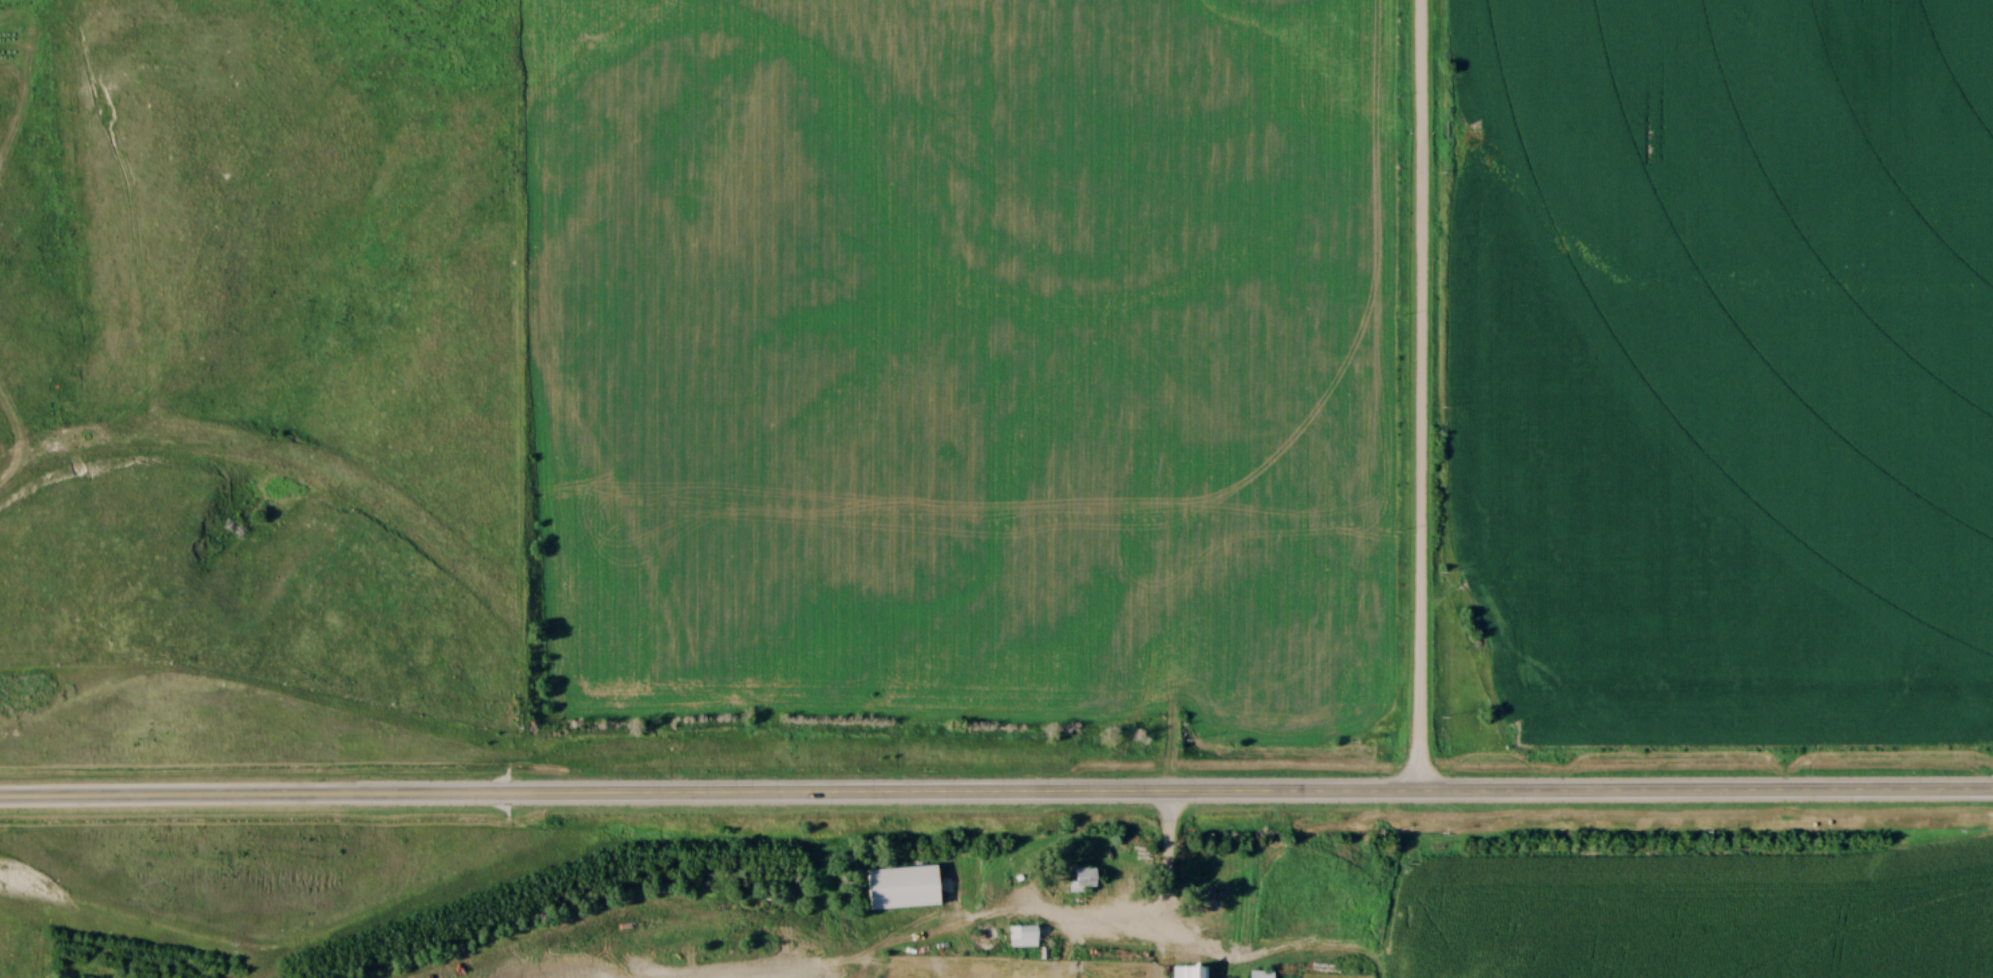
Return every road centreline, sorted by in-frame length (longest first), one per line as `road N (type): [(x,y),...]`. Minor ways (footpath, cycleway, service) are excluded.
road 1 (secondary): [(1992,793),(0,797)]
road 2 (residential): [(1421,0),(1420,795)]

